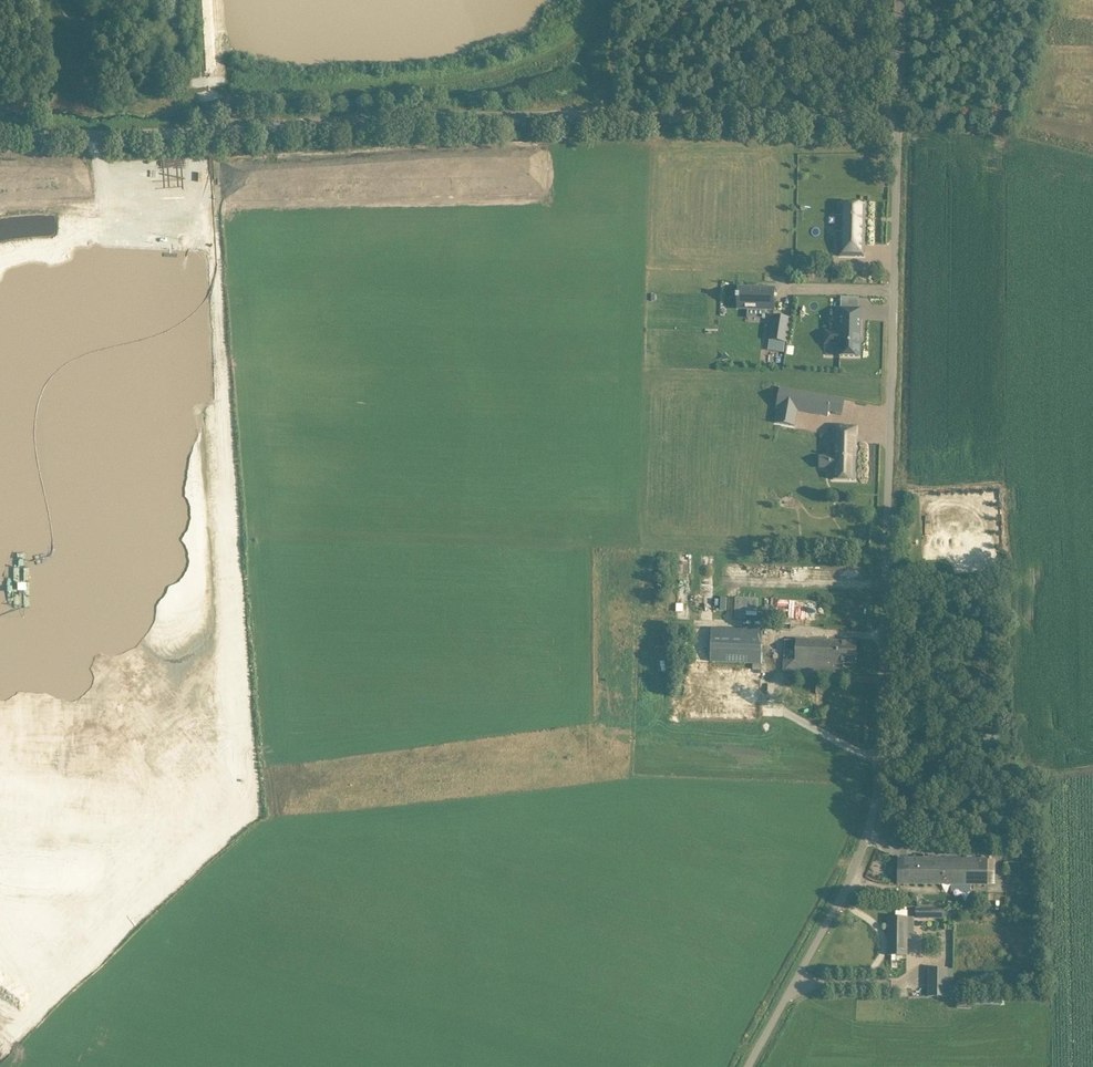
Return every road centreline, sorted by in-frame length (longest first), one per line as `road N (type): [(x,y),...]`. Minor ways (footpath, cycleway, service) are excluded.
road 1 (unclassified): [(747,1066),(849,881),(873,793),(896,125)]
road 2 (unclassified): [(896,125),(590,119),(0,136)]
road 3 (unclassified): [(896,125),(900,0)]

